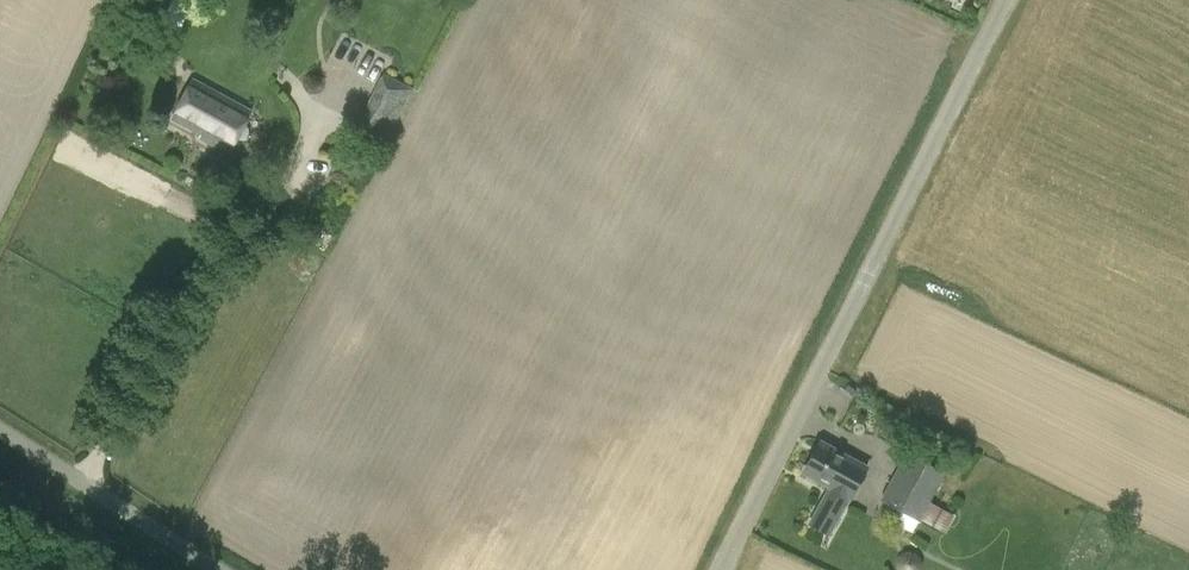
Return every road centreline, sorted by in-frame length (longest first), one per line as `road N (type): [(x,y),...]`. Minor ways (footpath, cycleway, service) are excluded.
road 1 (unclassified): [(723,569),(1002,0)]
road 2 (unclassified): [(220,569),(0,430)]

